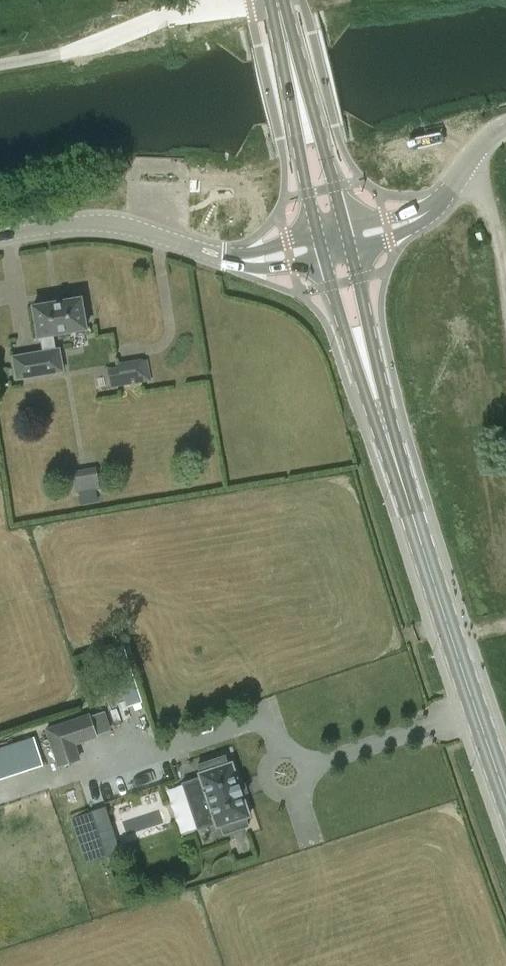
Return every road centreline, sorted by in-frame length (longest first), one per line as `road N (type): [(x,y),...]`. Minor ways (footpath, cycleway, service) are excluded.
road 1 (secondary): [(505,794),(401,478)]
road 2 (unclassified): [(0,65),(257,0)]
road 3 (secondary): [(323,258),(377,432),(401,478)]
road 4 (secondary): [(401,478),(349,250)]
road 5 (tertiary): [(0,236),(92,224),(136,229),(215,256)]
road 6 (secondary): [(344,229),(294,41),(280,22)]
road 7 (secondary): [(280,22),(318,236)]

